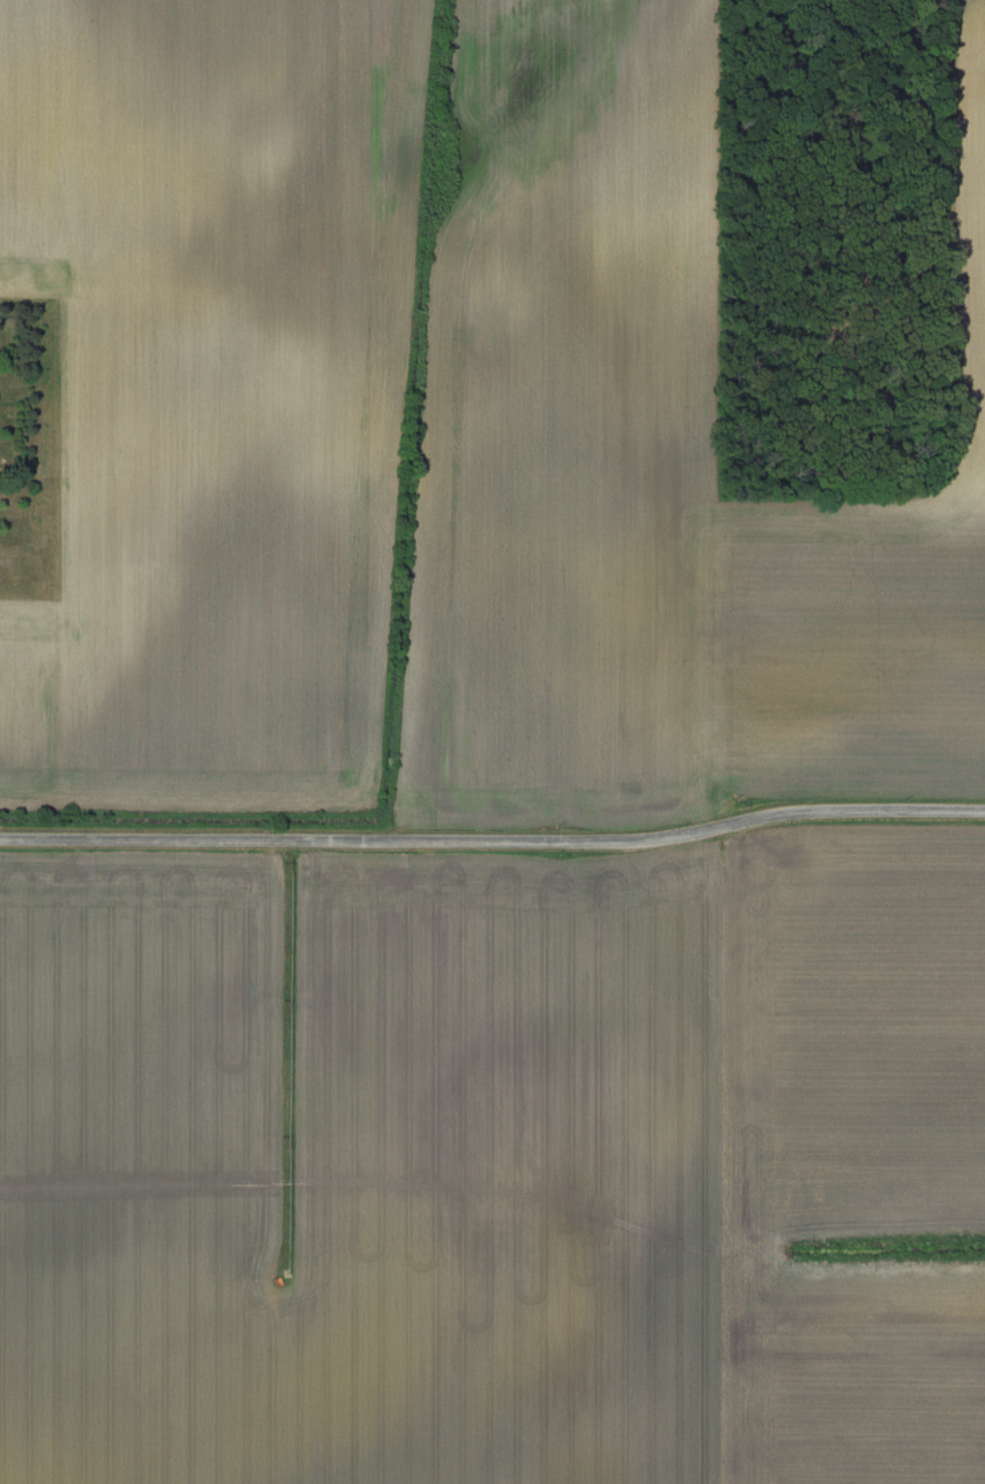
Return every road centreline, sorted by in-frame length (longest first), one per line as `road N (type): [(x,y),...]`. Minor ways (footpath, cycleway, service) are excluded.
road 1 (residential): [(0,855),(663,842),(782,808),(984,808)]

